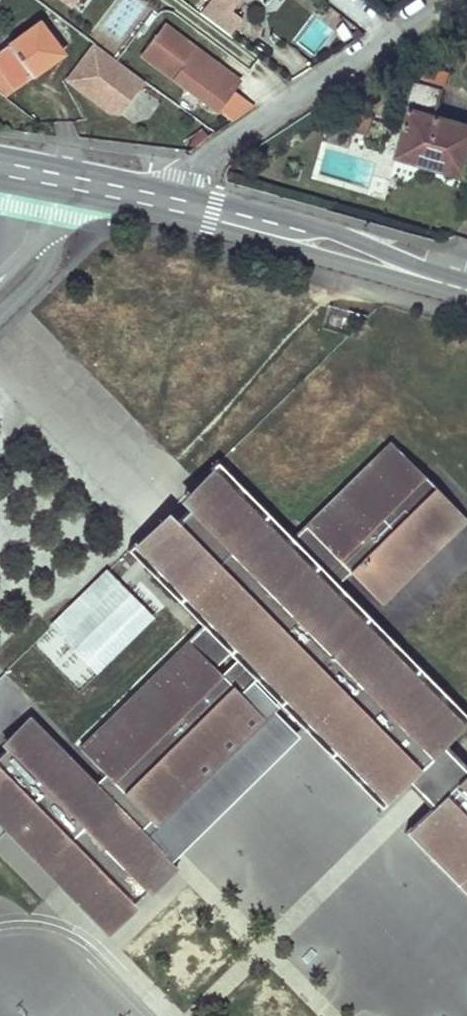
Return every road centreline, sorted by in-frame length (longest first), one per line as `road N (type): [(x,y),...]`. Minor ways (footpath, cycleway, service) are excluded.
road 1 (residential): [(435,0),(133,188)]
road 2 (tertiary): [(133,188),(466,287)]
road 3 (tertiary): [(0,163),(133,188)]

